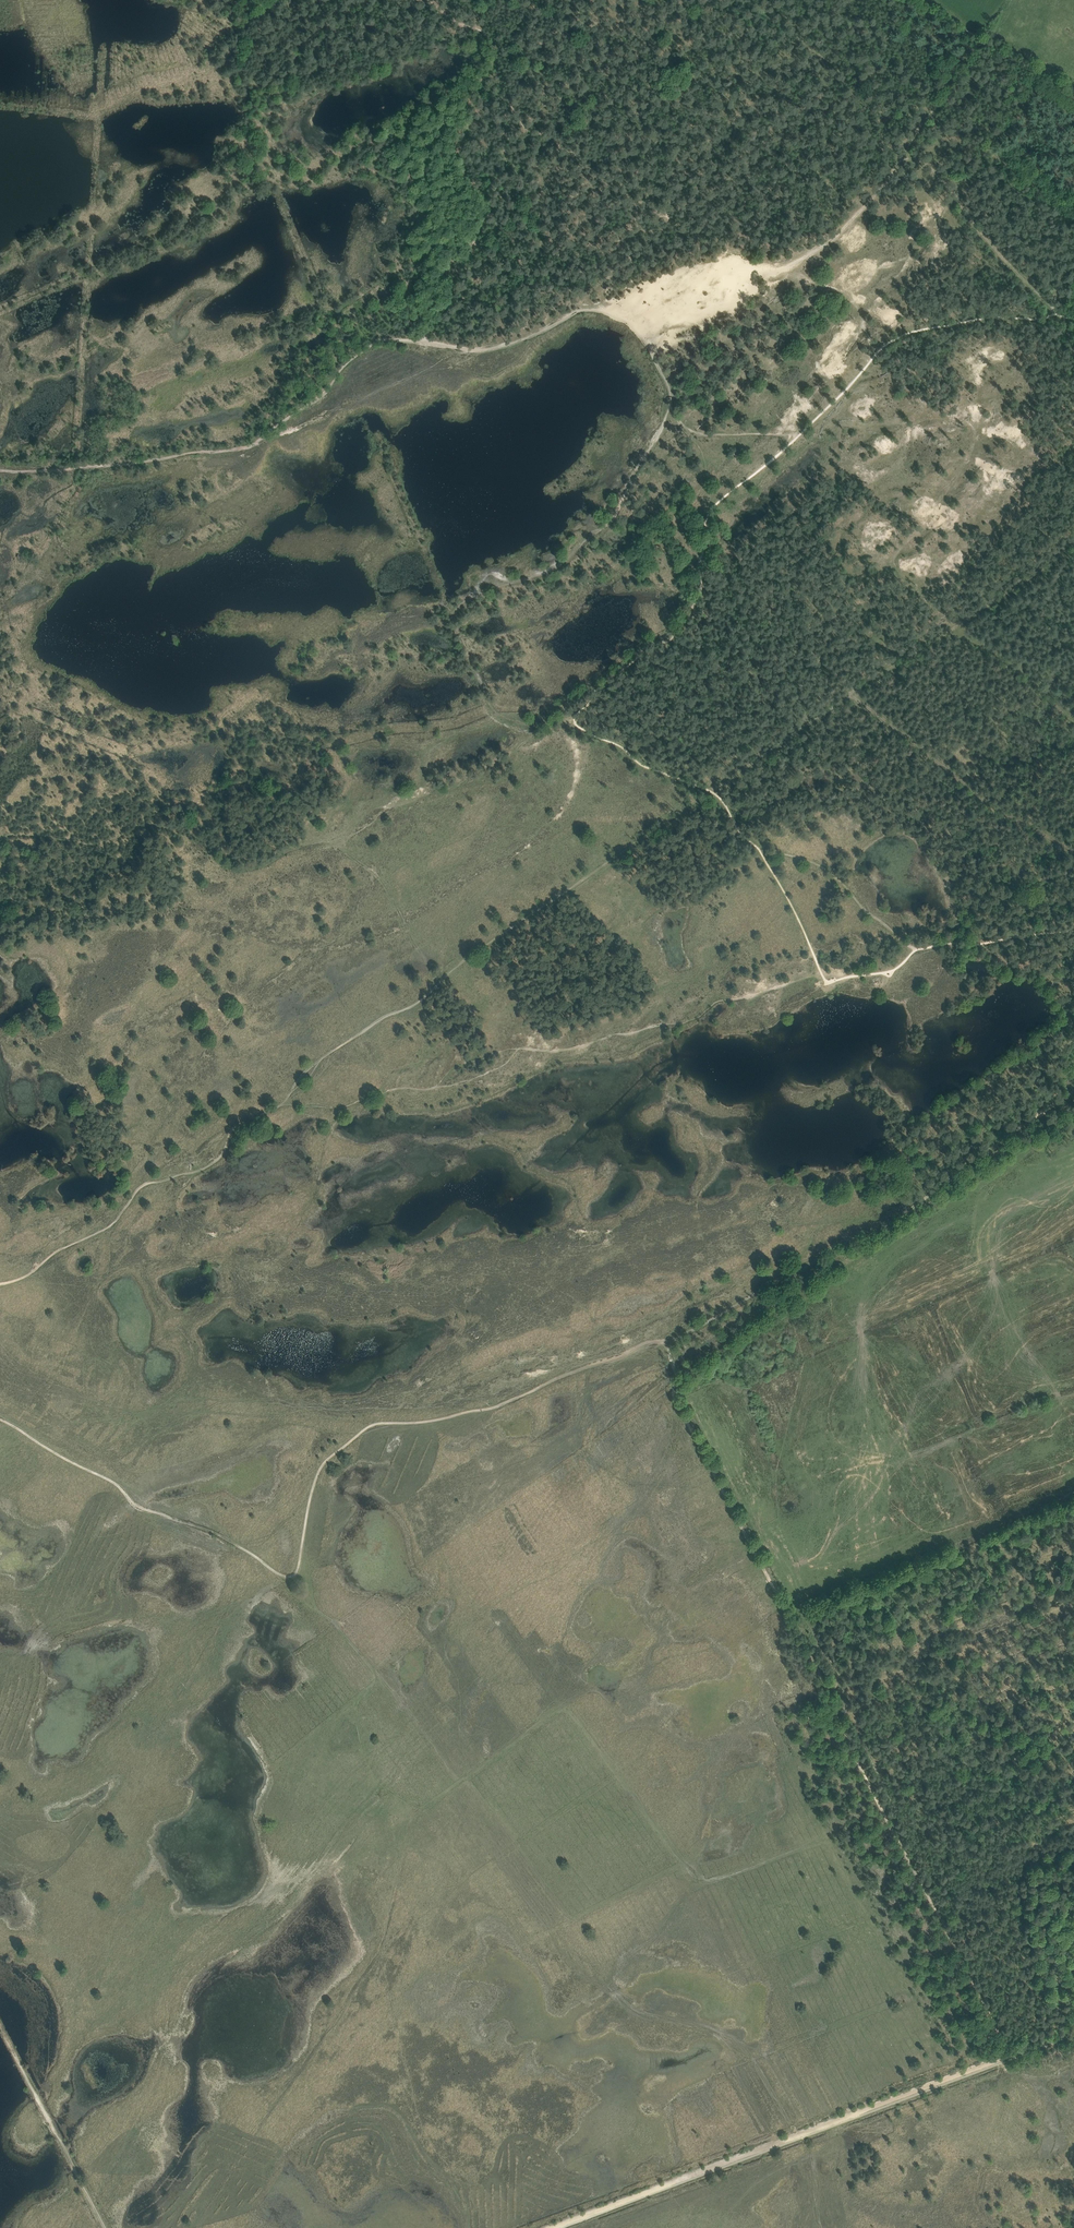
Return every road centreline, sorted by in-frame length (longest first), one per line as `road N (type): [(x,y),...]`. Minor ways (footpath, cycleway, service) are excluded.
road 1 (track): [(1014,2056),(674,1397),(670,1341)]
road 2 (track): [(1014,2056),(550,2227)]
road 3 (track): [(0,2026),(104,2227)]
road 4 (track): [(1054,314),(910,144)]
road 5 (track): [(1073,103),(926,0)]

